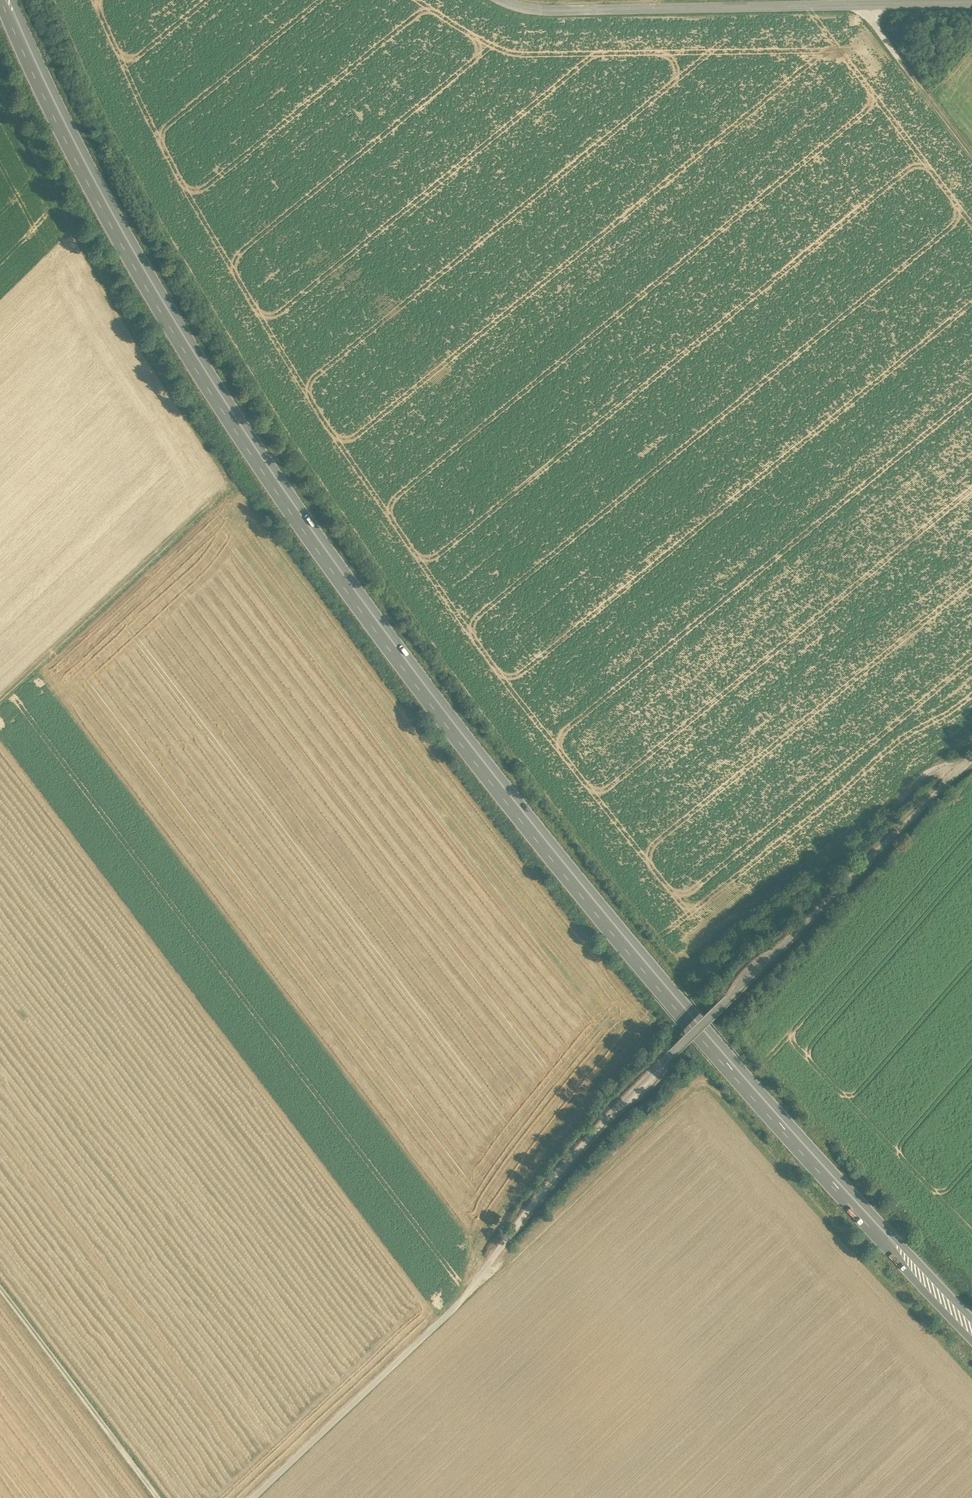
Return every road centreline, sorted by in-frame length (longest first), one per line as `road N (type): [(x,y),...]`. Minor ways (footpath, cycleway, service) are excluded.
road 1 (trunk): [(5,0),(143,280),(408,669),(689,1018),(971,1329)]
road 2 (track): [(951,780),(938,772),(913,787),(754,938),(699,977),(492,722),(230,345),(144,199),(49,0)]
road 3 (track): [(252,1497),(455,1308),(574,1155),(971,759)]
road 4 (track): [(971,1372),(703,1083),(511,1259),(487,1277),(476,1275),(529,1174),(654,1034)]
road 5 (track): [(0,100),(227,487),(0,701)]
road 6 (tertiary): [(502,0),(545,12),(971,3)]
road 7 (track): [(971,1272),(745,1030)]
road 8 (track): [(0,1287),(159,1497)]
road 9 (track): [(971,155),(863,5)]

